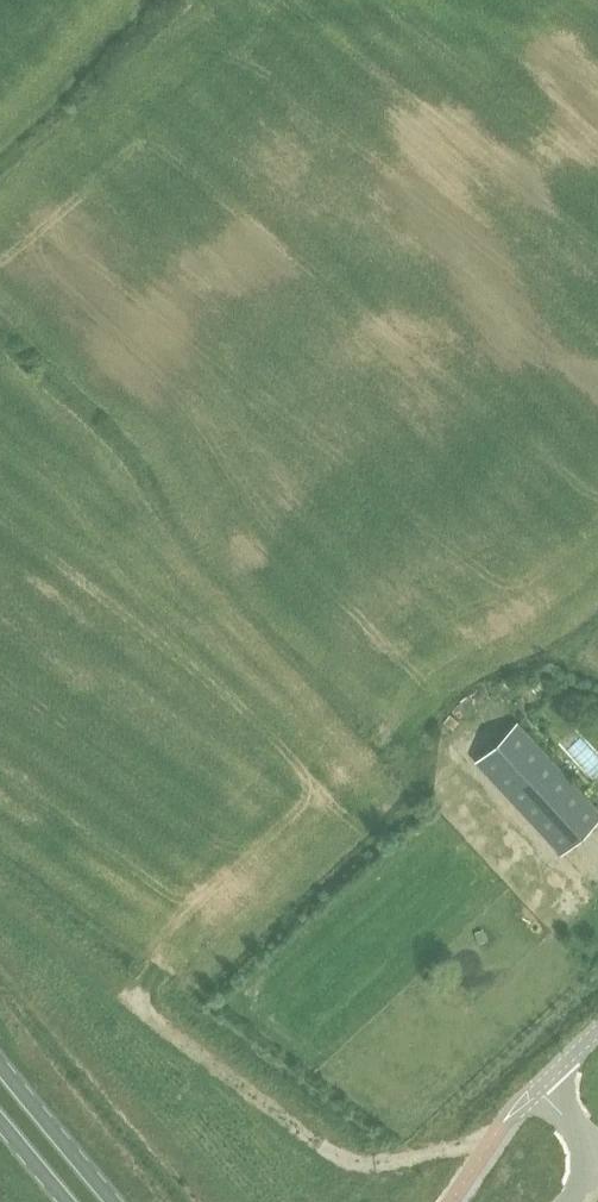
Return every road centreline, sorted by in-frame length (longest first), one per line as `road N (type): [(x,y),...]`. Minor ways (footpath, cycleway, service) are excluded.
road 1 (primary): [(117,1201),(0,1069)]
road 2 (unclassified): [(537,1089),(591,1153),(586,1182),(566,1201)]

